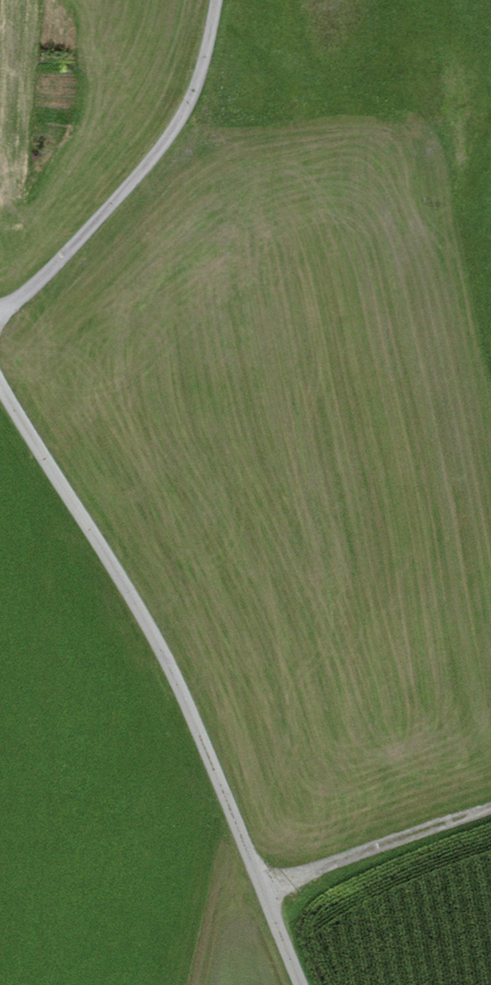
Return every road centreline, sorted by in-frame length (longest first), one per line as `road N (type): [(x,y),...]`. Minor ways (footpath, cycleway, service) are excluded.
road 1 (track): [(0,366),(164,650),(302,984)]
road 2 (track): [(0,311),(153,160),(208,62),(218,0)]
road 3 (track): [(490,808),(266,890)]

